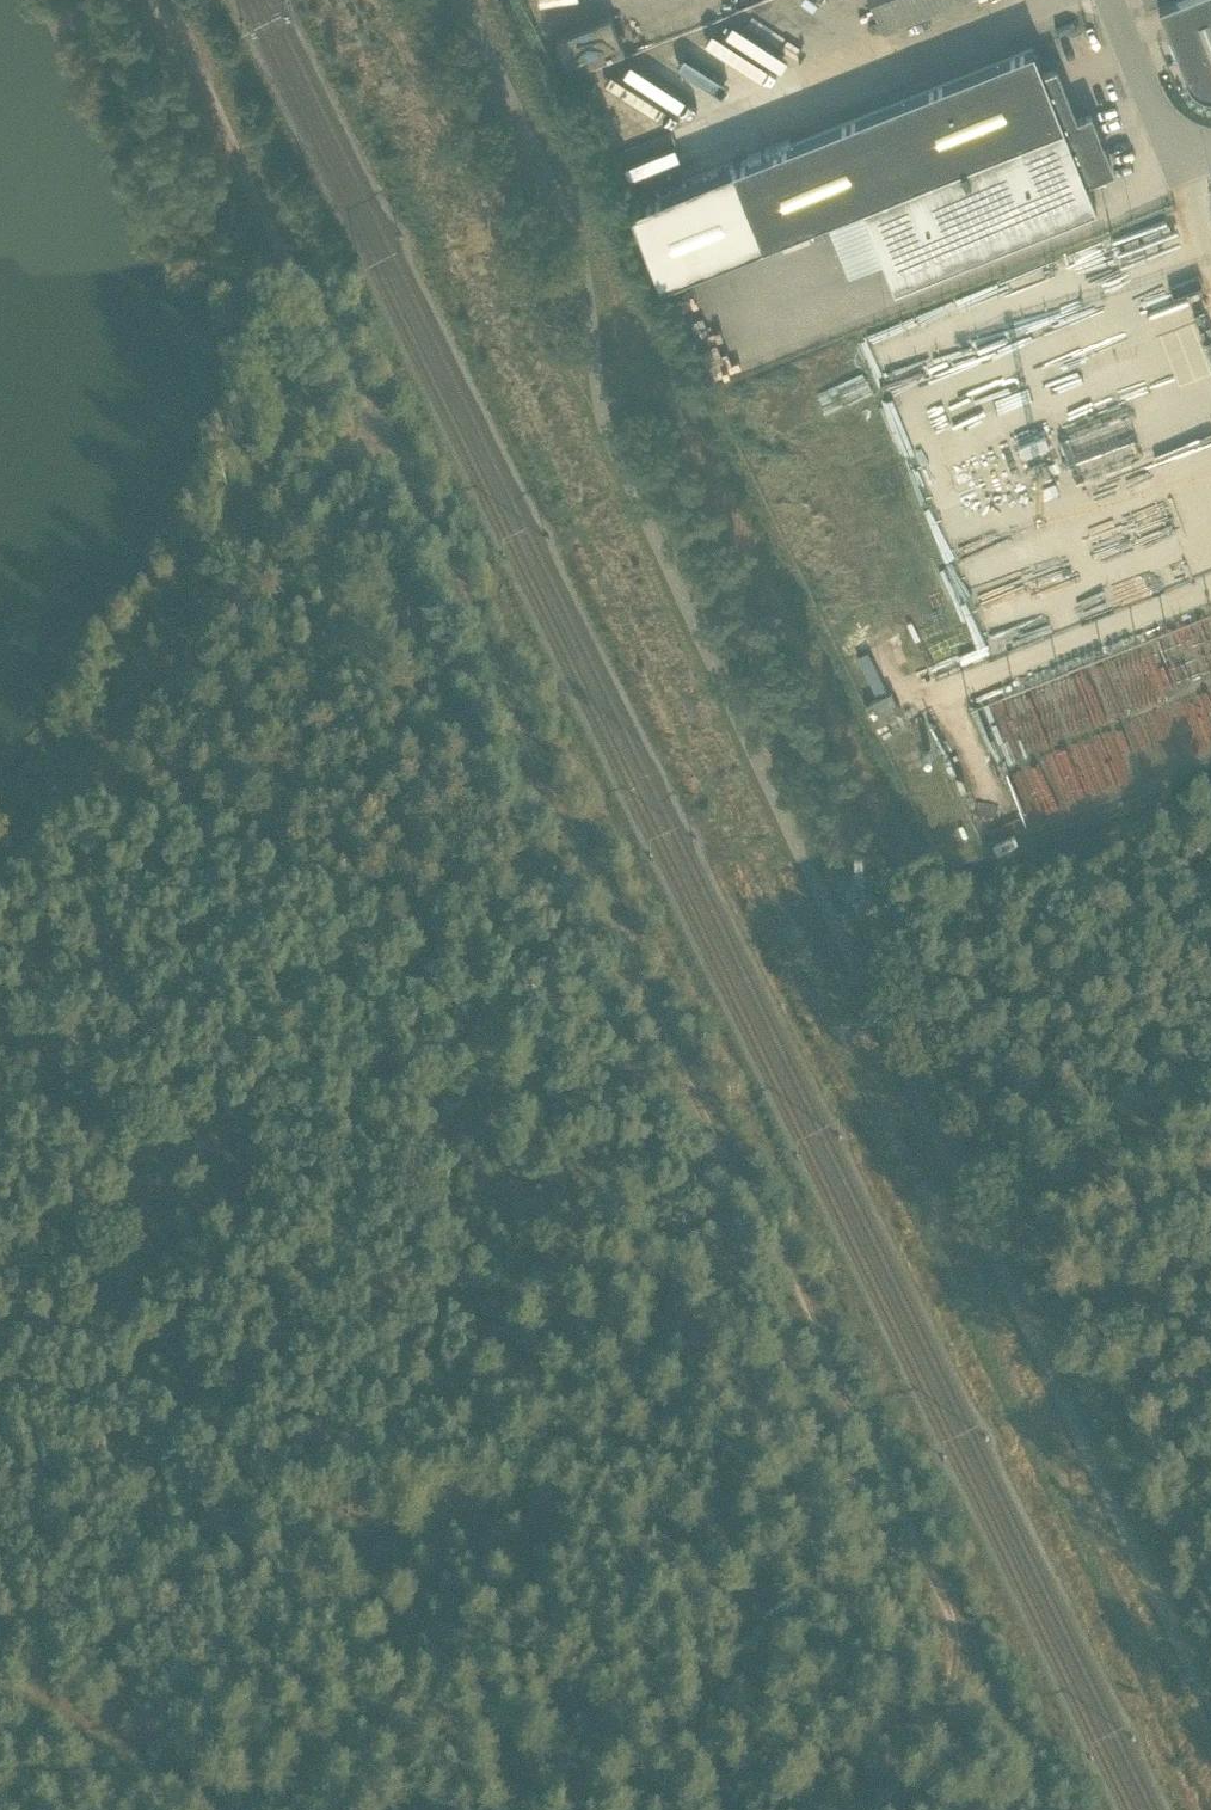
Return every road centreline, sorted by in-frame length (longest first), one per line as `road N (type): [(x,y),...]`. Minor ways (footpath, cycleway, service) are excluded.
road 1 (track): [(867,1809),(981,1676),(366,413)]
road 2 (track): [(366,413),(157,0)]
road 3 (track): [(983,1233),(1061,1212),(1210,1060)]
road 4 (unclassified): [(1111,0),(1171,134),(1210,144)]

